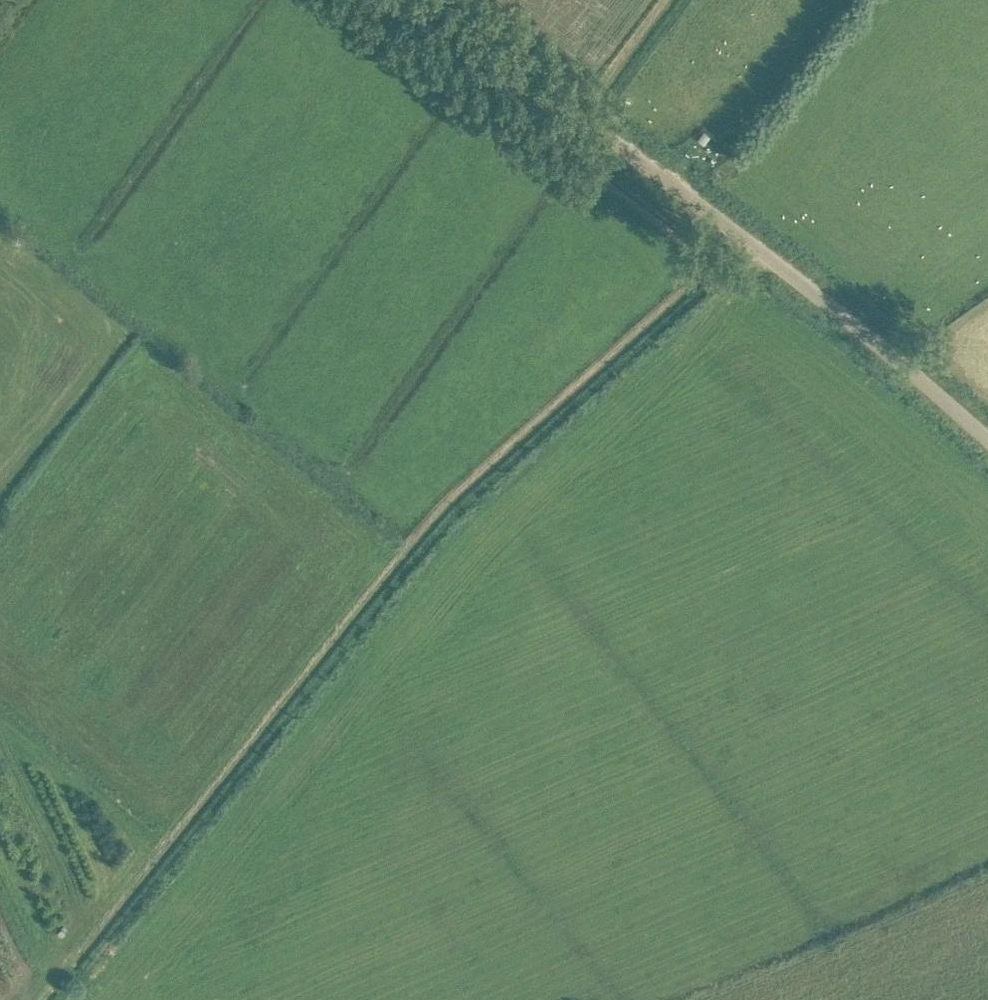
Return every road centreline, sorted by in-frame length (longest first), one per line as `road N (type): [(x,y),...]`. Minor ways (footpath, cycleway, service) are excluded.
road 1 (tertiary): [(987,456),(650,165),(435,0)]

